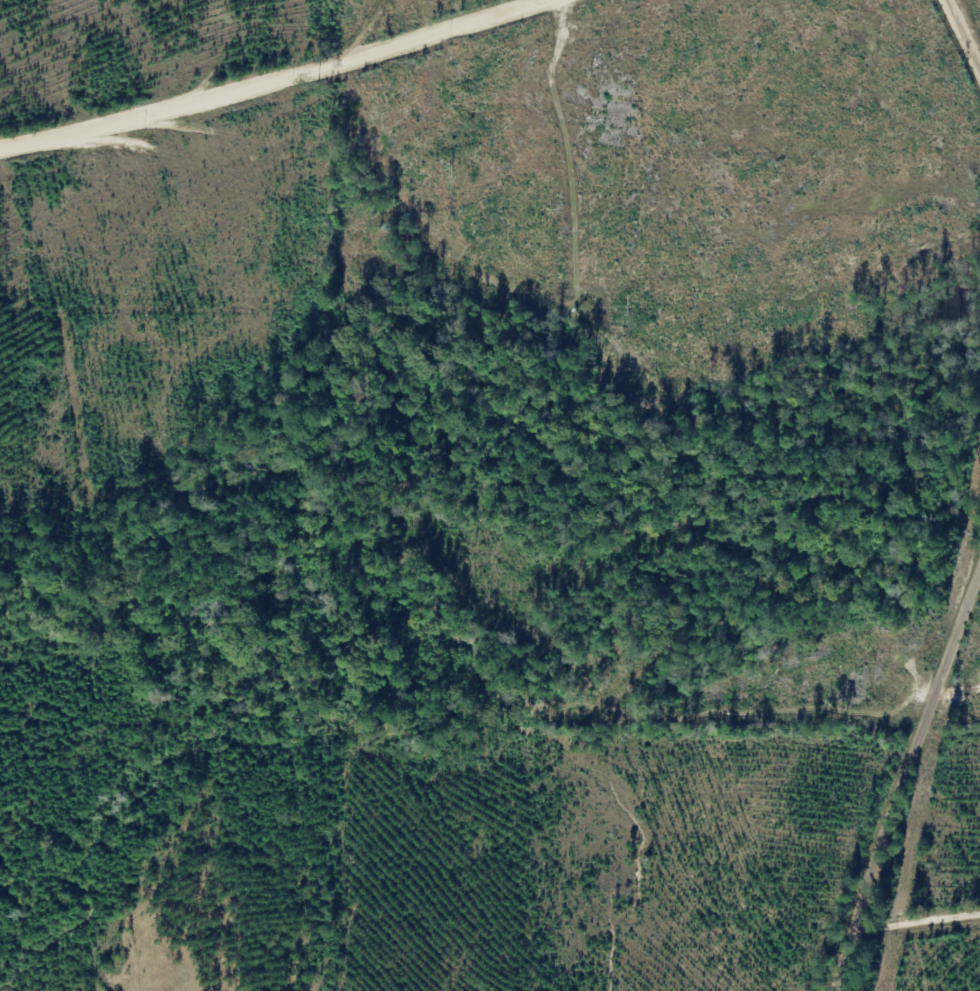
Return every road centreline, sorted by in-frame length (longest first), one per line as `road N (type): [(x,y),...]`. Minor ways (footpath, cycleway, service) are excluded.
road 1 (residential): [(800,990),(979,346)]
road 2 (residential): [(466,0),(93,120),(0,136)]
road 3 (residential): [(979,227),(975,185),(891,0)]

